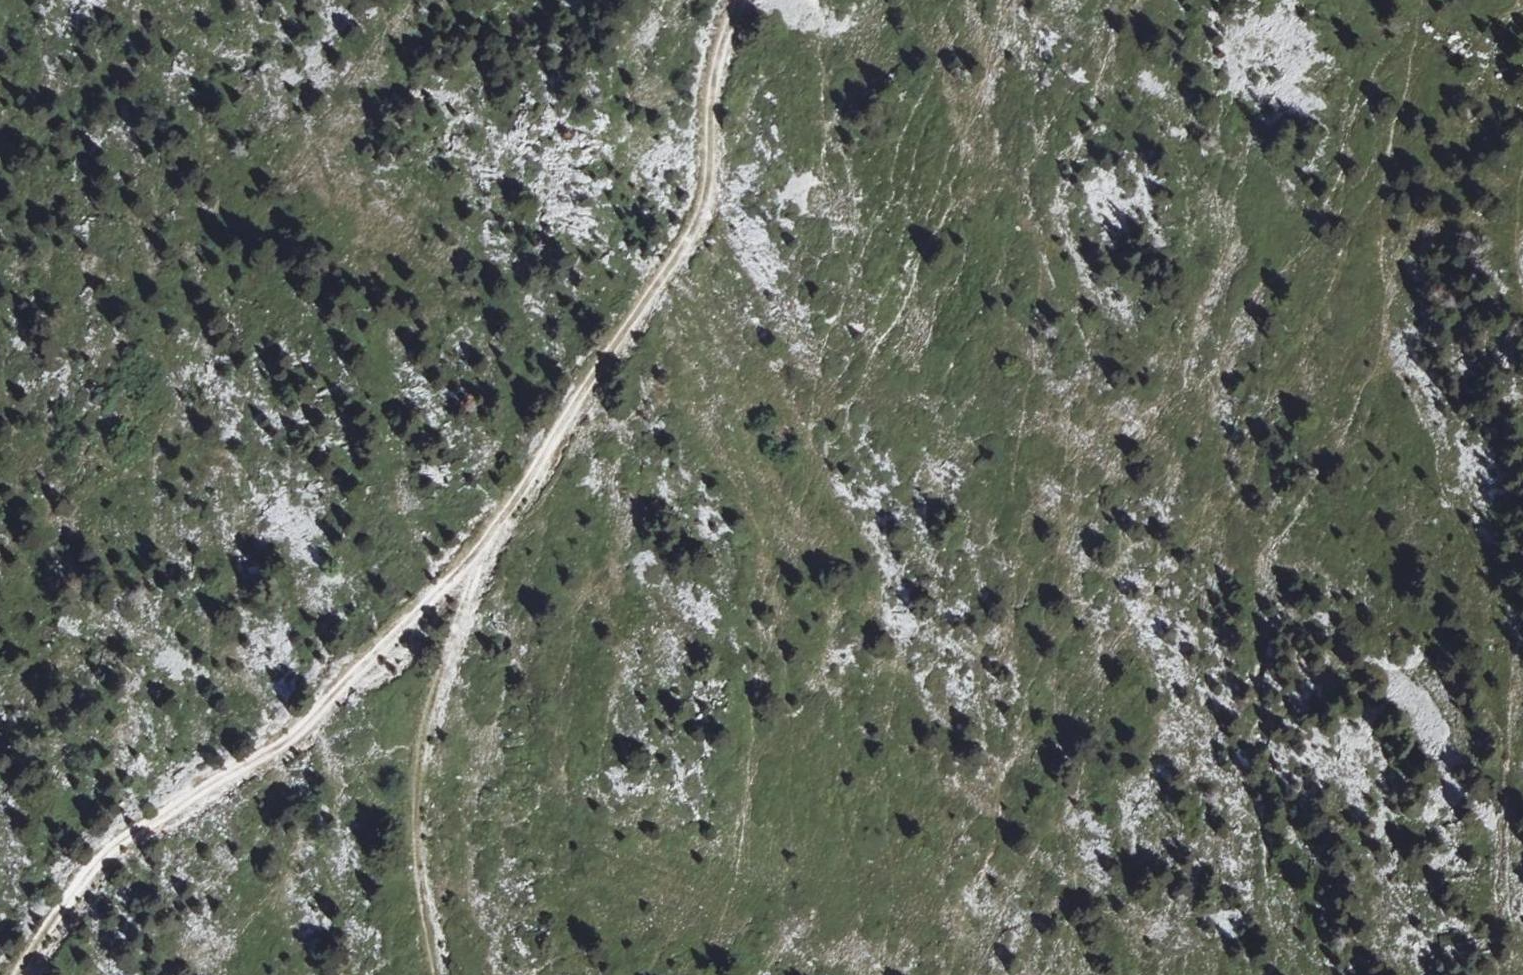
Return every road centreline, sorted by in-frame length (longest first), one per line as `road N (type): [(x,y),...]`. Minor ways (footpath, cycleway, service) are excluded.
road 1 (track): [(445,974),(418,809),(441,690),(483,552),(710,202),(716,65),(743,0)]
road 2 (track): [(21,974),(79,871),(311,720),(483,552)]

